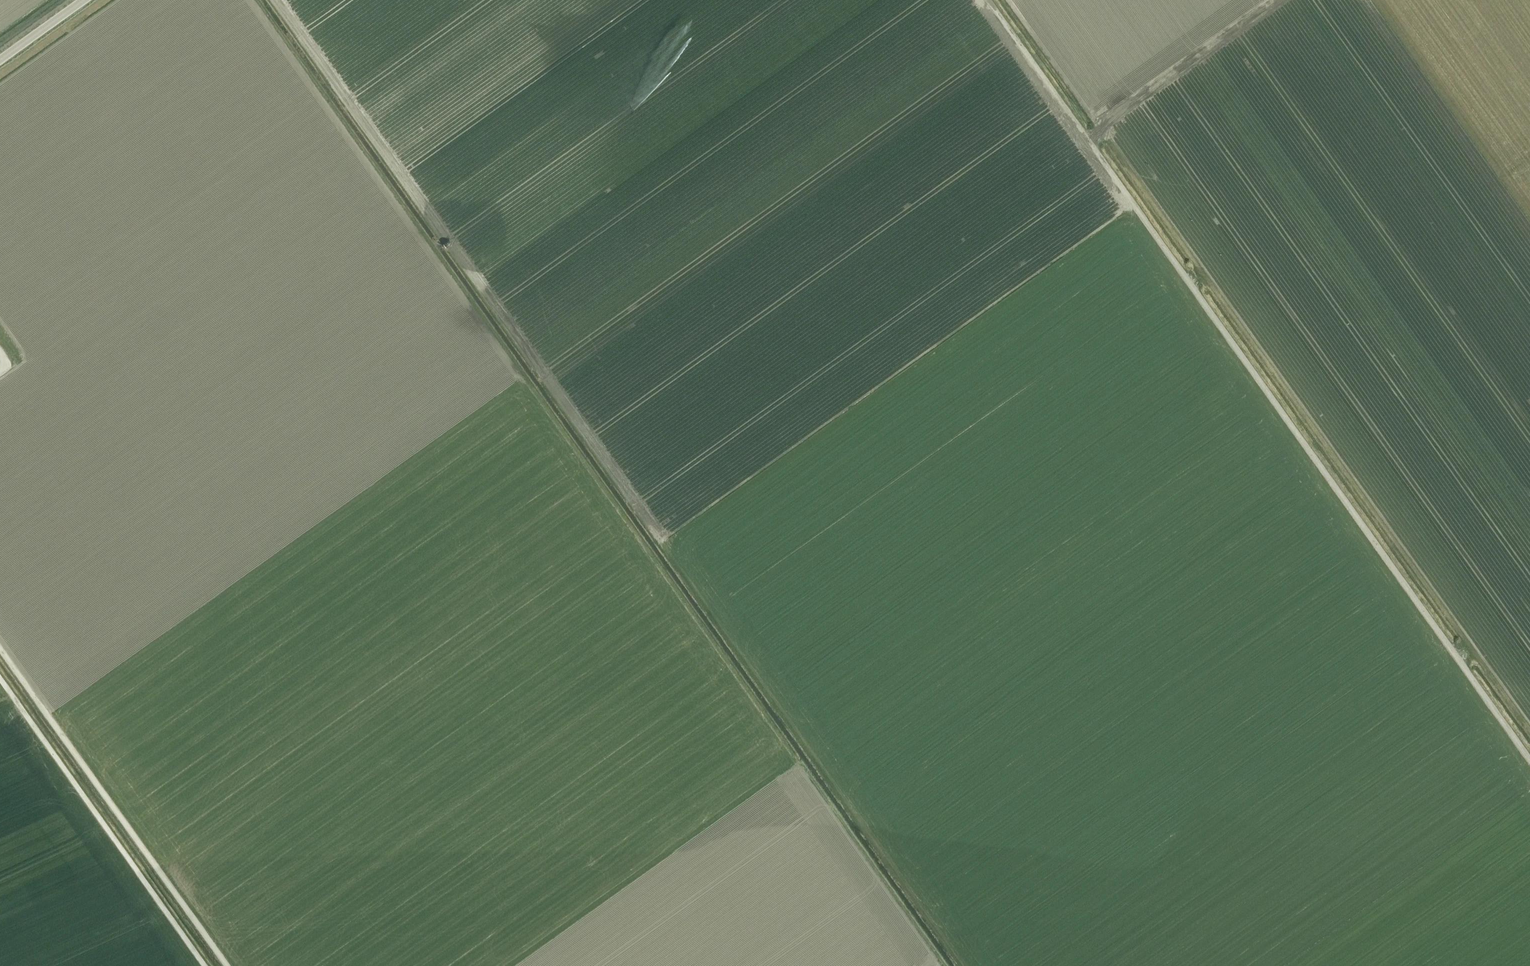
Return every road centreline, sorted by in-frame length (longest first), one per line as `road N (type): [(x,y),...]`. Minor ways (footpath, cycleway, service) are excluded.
road 1 (track): [(0,648),(227,965)]

